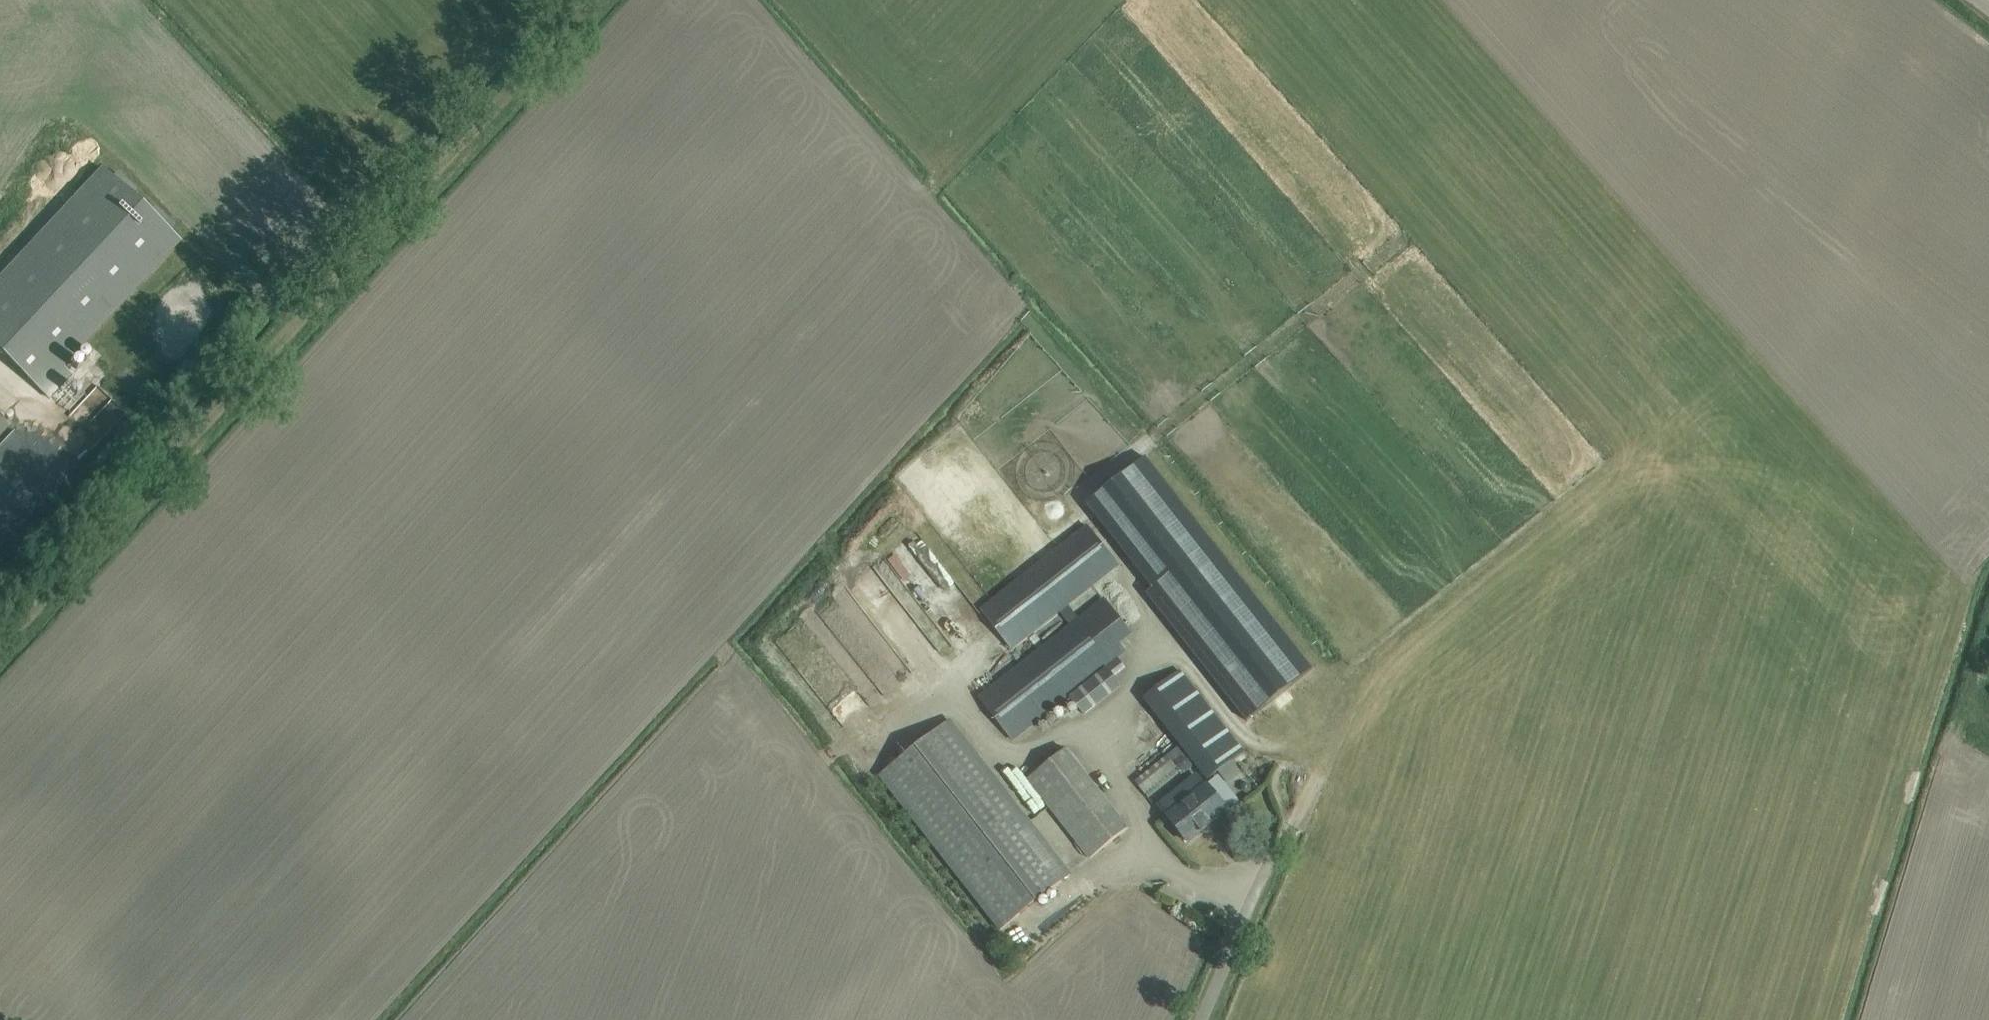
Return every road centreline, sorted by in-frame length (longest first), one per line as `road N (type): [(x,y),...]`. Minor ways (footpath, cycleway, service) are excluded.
road 1 (track): [(604,0),(0,658)]
road 2 (residential): [(1202,1019),(1287,825)]

